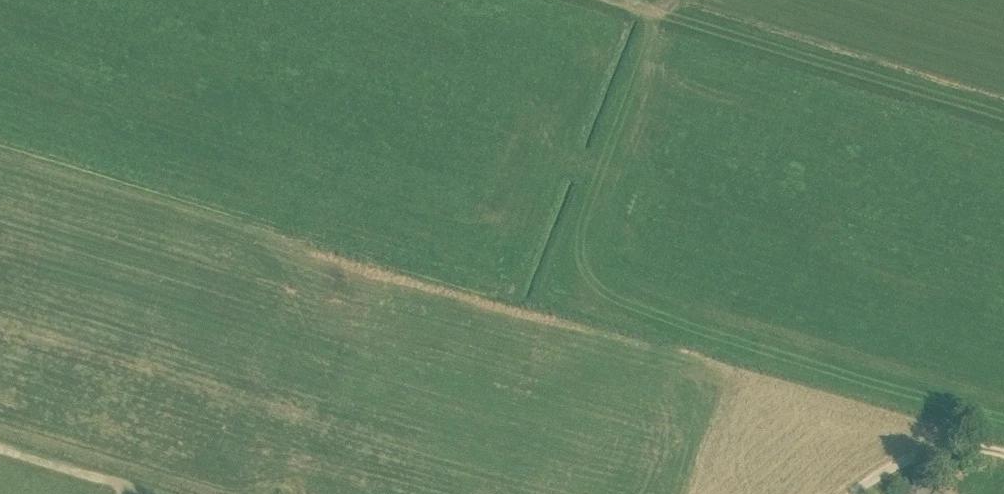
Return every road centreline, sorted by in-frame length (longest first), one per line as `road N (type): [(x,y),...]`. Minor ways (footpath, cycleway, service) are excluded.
road 1 (track): [(1003,119),(606,0)]
road 2 (track): [(854,493),(894,467),(974,446),(1003,455)]

